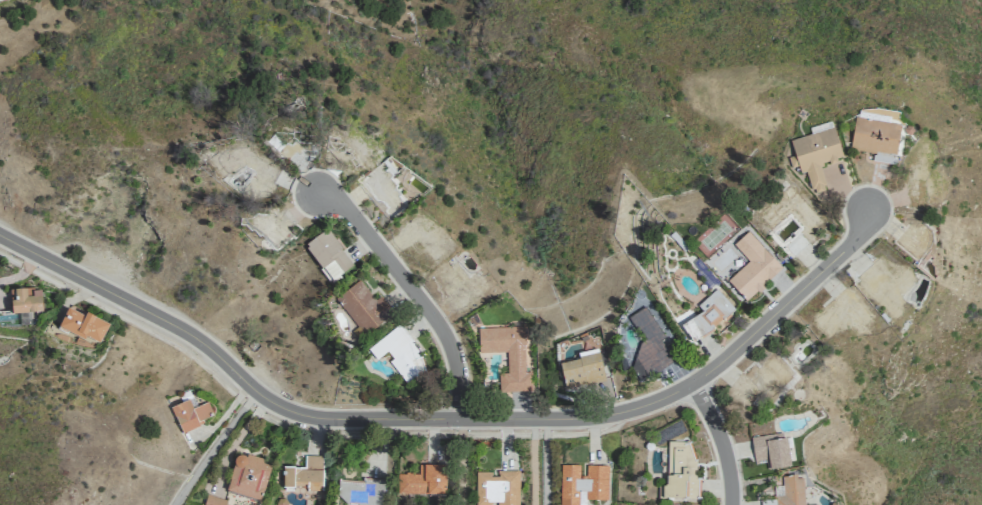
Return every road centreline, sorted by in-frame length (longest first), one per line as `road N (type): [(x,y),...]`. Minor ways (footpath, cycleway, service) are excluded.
road 1 (residential): [(0,236),(193,337),(255,391),(307,417),(573,419),(649,405),(730,357),(860,233),(868,206)]
road 2 (residential): [(460,419),(458,369),(442,327),(345,207),(316,192)]
road 3 (residential): [(691,385),(726,454),(732,504)]

